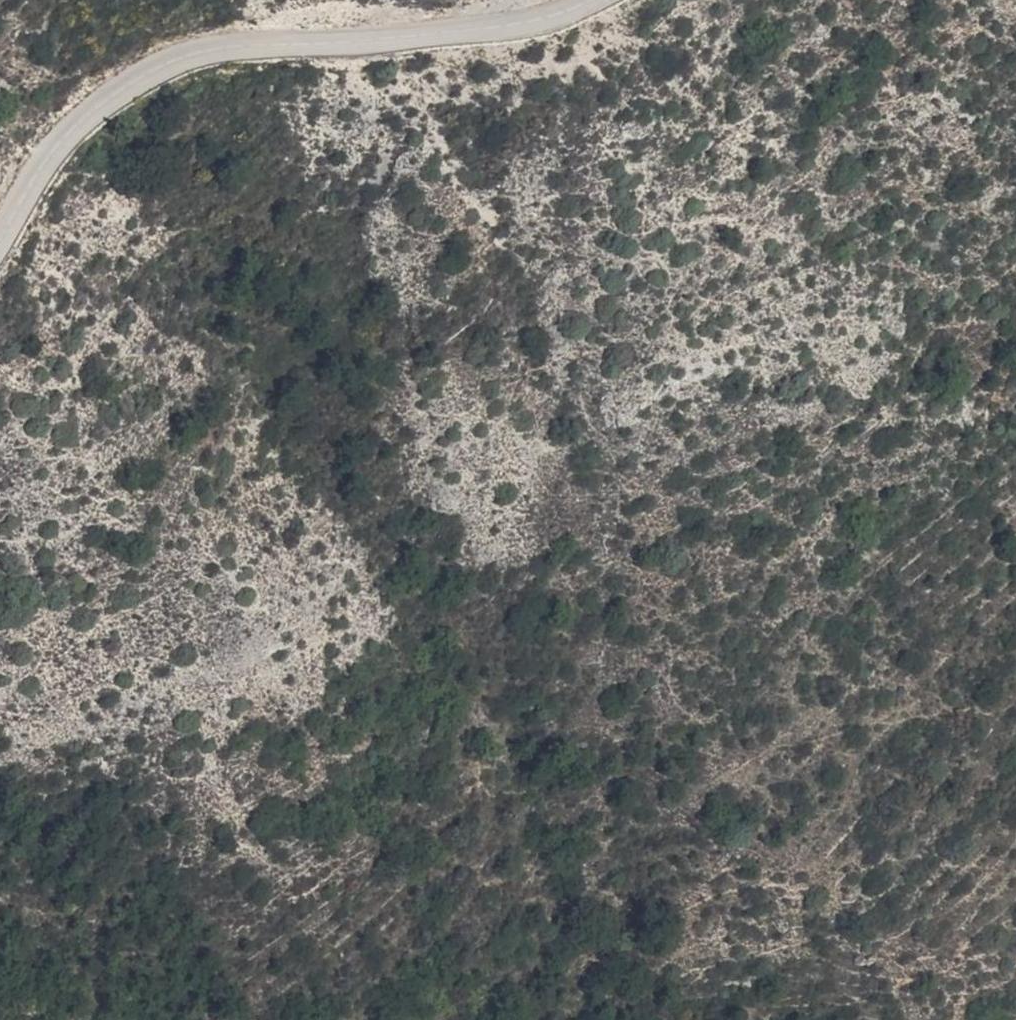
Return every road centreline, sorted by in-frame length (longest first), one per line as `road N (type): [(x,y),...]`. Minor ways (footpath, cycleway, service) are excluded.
road 1 (secondary): [(0,239),(45,162),(94,109),(160,70),(237,49),(548,19),(598,0)]

